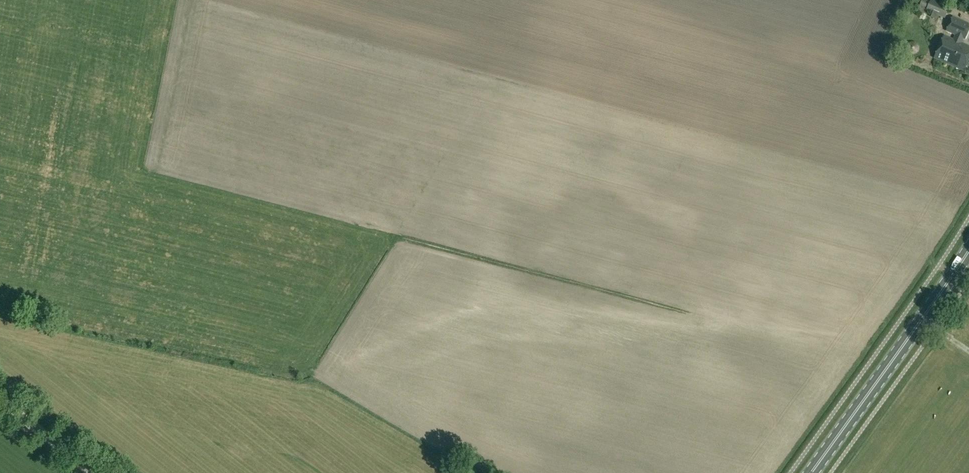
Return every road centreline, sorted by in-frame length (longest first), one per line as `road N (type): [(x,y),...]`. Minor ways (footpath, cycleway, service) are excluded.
road 1 (primary): [(813,472),(968,253)]

